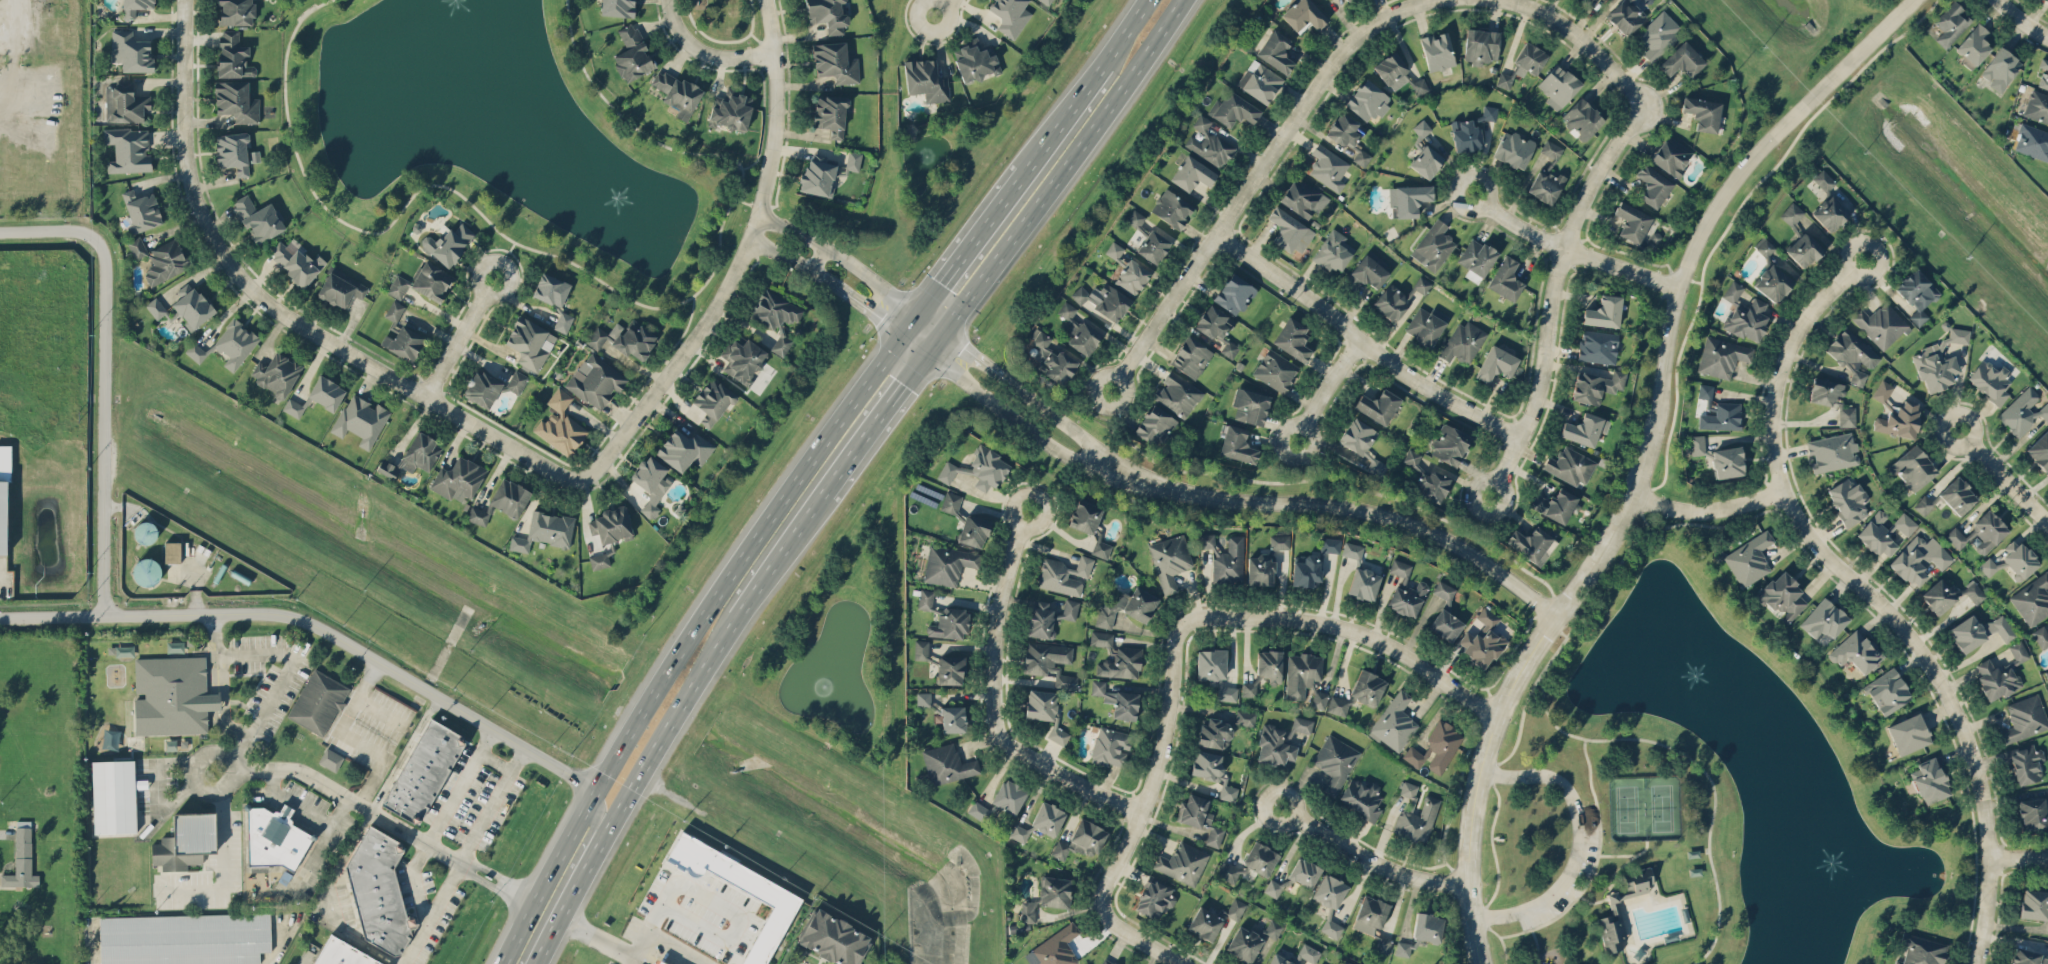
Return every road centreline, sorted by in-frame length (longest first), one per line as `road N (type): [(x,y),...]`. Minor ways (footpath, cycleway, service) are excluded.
road 1 (residential): [(1977,963),(1993,859),(1961,719),(1930,658),(1797,517),(1777,468),(1772,412),(1782,362),(1812,315),(1865,260)]
road 2 (primary): [(902,335),(678,652),(502,963)]
road 3 (tertiary): [(1918,0),(1747,165),(1698,240),(1633,497),(1558,616)]
road 4 (residential): [(181,0),(188,188),(228,271),(296,327),(555,473),(586,473)]
road 5 (residential): [(604,834),(594,789),(313,621),(258,611),(0,616)]
road 6 (residential): [(586,473),(713,309),(747,239),(772,112),(762,0)]
road 7 (residential): [(1438,0),(1385,20),(1330,68),(1110,390)]
road 8 (tertiary): [(1110,468),(1190,497),(1339,507),(1399,521),(1484,561),(1558,616)]
road 9 (residential): [(0,231),(73,230),(99,247),(100,616)]
road 10 (residential): [(1491,495),(1532,416),(1554,285),(1588,191),(1648,105)]
road 11 (primary): [(942,333),(1182,0)]
road 12 (residential): [(1028,510),(993,670),(998,733),(1140,819)]
road 13 (tertiary): [(1558,616),(1499,716),(1472,813),(1466,883),(1482,963)]
road 14 (residential): [(1218,234),(1408,376),(1521,437)]
road 15 (residential): [(1499,716),(1378,637),(1316,619),(1207,617),(1186,624)]
road 16 (residential): [(1186,624),(1159,767),(1098,908),(1111,927)]
road 17 (primary): [(604,834),(737,619)]
road 18 (residential): [(1472,192),(1540,237),(1681,285)]
road 19 (tertiary): [(925,353),(1052,447),(1110,468)]
road 20 (tertiary): [(1110,468),(1093,446),(942,333)]
road 21 (residential): [(1466,883),(1391,870),(1277,807)]
road 22 (primary): [(1025,172),(918,315)]
road 23 (residential): [(1648,105),(1568,29),(1507,0)]
road 24 (primary): [(822,496),(925,353)]
road 25 (residential): [(1787,491),(1696,511),(1633,497)]
road 26 (primary): [(737,619),(822,496)]
road 27 (primary): [(535,963),(604,834)]
road 28 (residential): [(493,276),(422,398)]
road 29 (residential): [(667,0),(675,30),(692,49),(771,56)]
road 30 (residential): [(918,315),(807,238)]
road 31 (residential): [(793,261),(902,335)]
road 32 (primary): [(1102,66),(1025,172)]
road 33 (residential): [(1959,429),(2047,523)]

